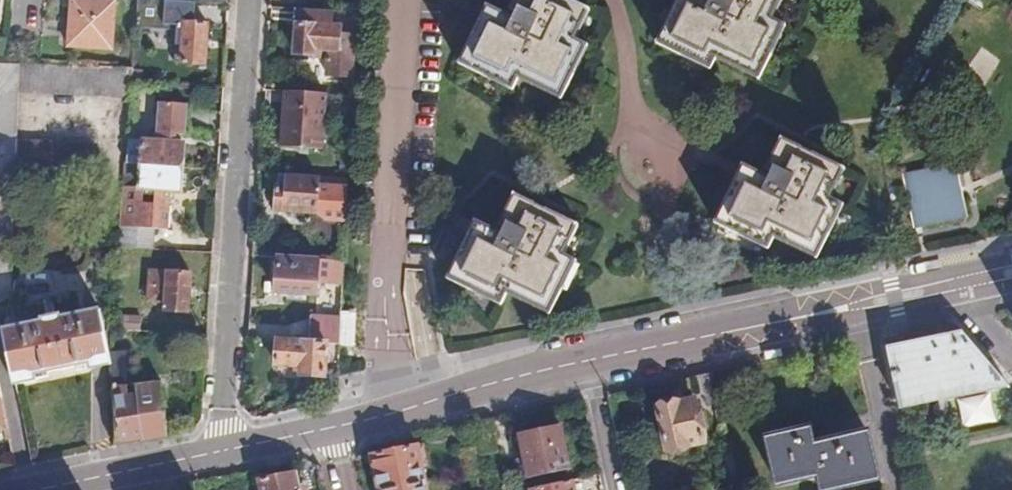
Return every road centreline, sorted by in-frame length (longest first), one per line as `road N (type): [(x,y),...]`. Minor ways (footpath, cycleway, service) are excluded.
road 1 (residential): [(219,451),(242,0)]
road 2 (residential): [(386,413),(385,248),(409,0)]
road 3 (secondary): [(861,305),(583,362)]
road 4 (secondary): [(583,362),(386,413)]
road 5 (secondary): [(219,451),(40,489)]
road 6 (secondary): [(1011,259),(890,286),(861,305)]
road 7 (secondary): [(861,305),(893,309),(1011,284)]
road 8 (residential): [(613,489),(583,362)]

